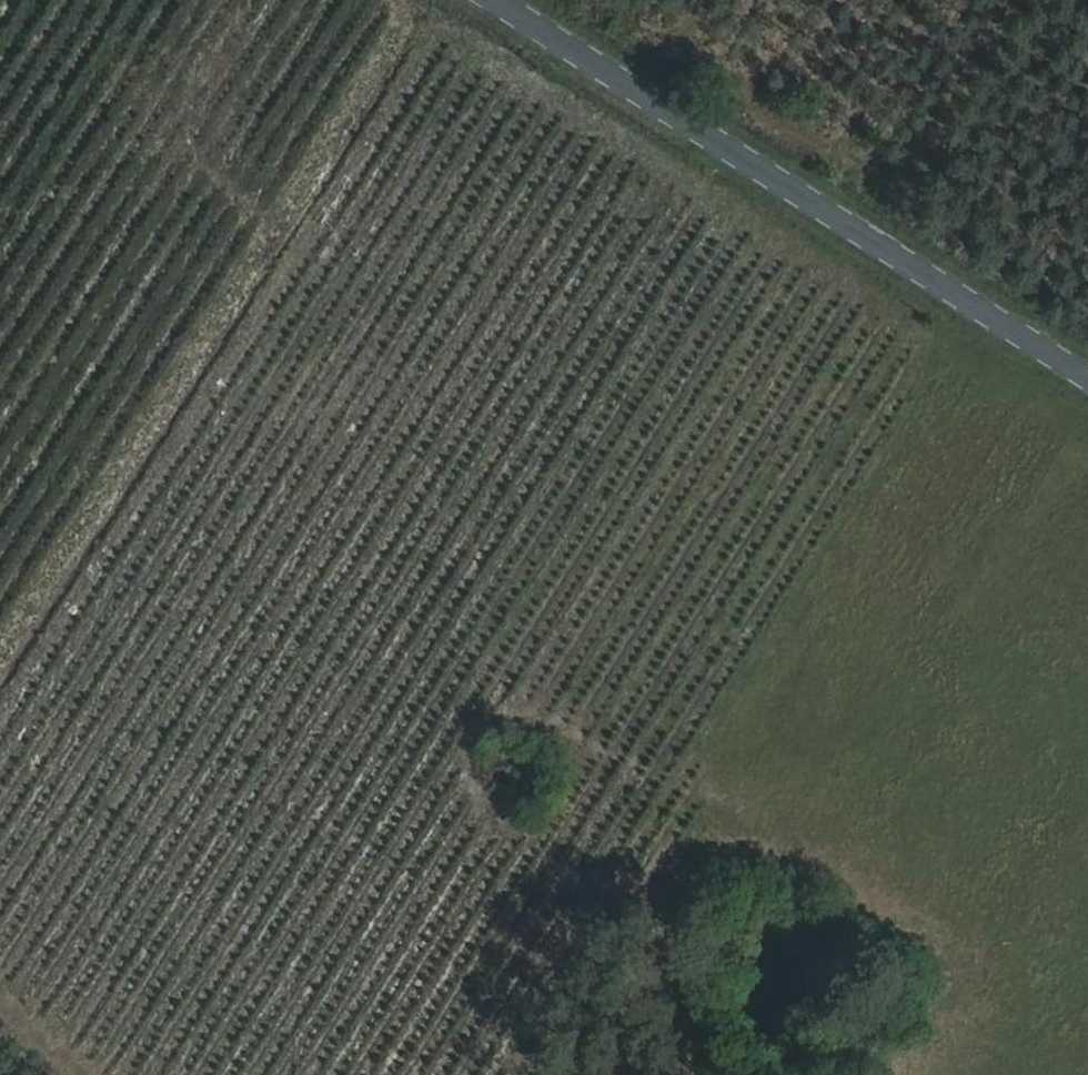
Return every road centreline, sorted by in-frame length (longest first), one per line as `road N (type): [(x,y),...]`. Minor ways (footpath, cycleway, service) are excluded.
road 1 (tertiary): [(493,0),(1087,379)]
road 2 (track): [(1005,0),(906,173)]

